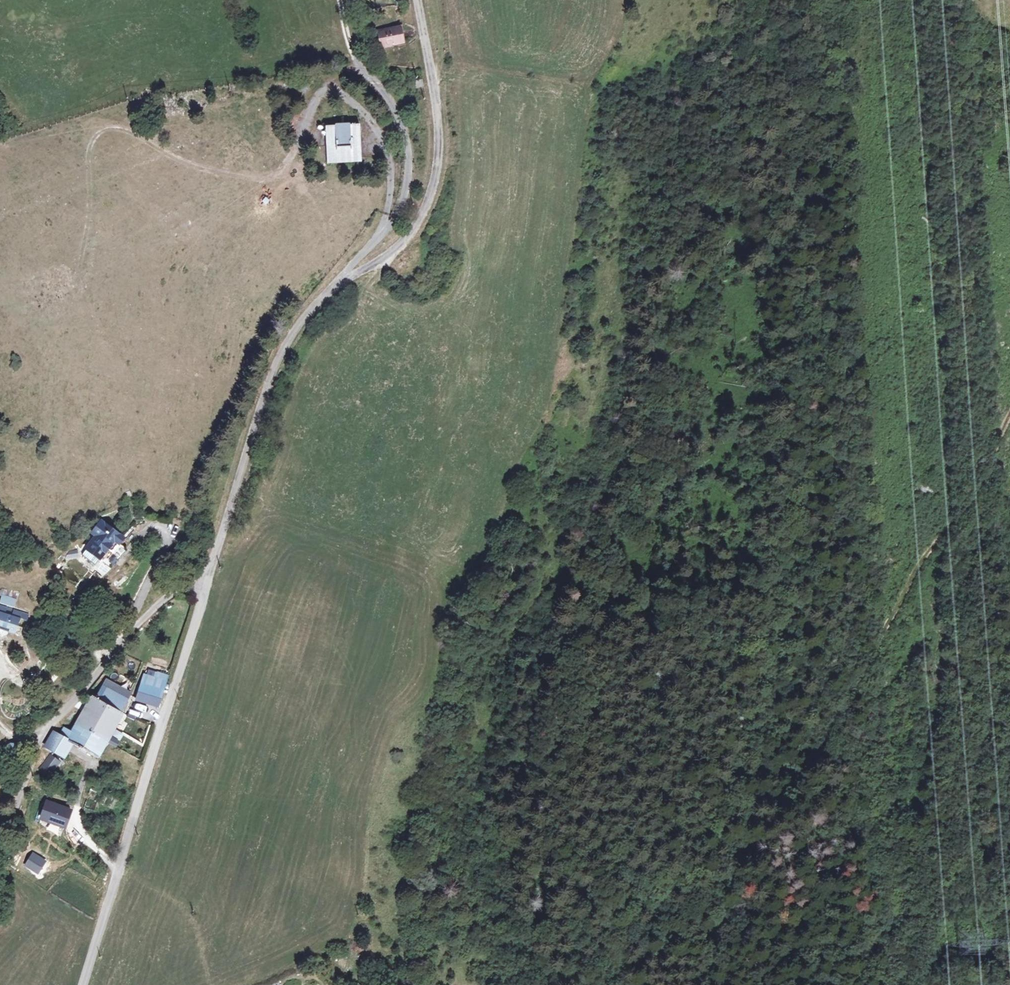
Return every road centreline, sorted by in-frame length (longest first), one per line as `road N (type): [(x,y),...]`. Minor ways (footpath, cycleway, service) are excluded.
road 1 (track): [(719,874),(748,803),(777,642),(802,415),(787,278),(787,160),(823,67),(824,37)]
road 2 (track): [(327,84),(290,159),(266,178),(181,163),(114,128),(95,135),(88,227),(67,310),(46,321),(21,313),(0,281)]
road 3 (track): [(1009,418),(970,500),(921,565),(781,804),(752,847),(719,874)]
road 4 (unclassified): [(80,984),(202,589)]
road 5 (unclassified): [(202,589),(273,369),(296,325),(339,281)]
road 6 (residential): [(202,589),(169,594),(54,724),(0,840)]
road 7 (unclassified): [(339,281),(394,247),(416,223),(431,184),(438,133),(417,0)]
road 8 (unclassified): [(339,281),(392,223),(408,158),(397,111),(380,85),(346,69),(327,84)]

